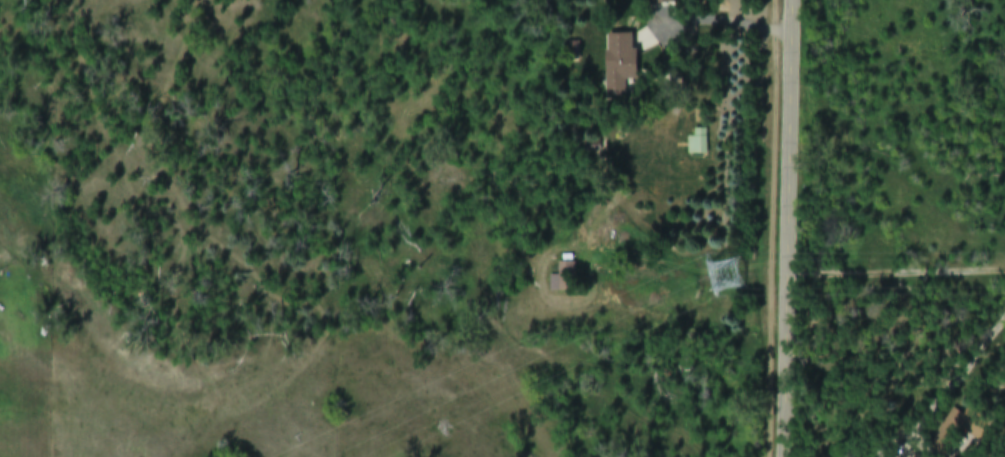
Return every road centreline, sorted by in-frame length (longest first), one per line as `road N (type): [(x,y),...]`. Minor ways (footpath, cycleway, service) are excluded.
road 1 (tertiary): [(785,456),(791,0)]

